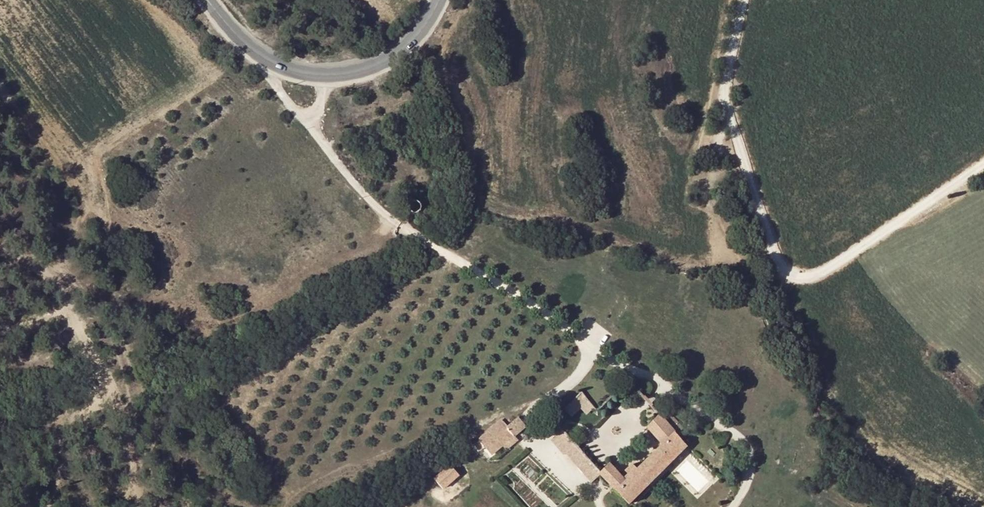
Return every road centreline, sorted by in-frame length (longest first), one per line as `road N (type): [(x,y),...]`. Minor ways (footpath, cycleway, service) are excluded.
road 1 (track): [(0,246),(54,281),(126,411),(144,506)]
road 2 (secondary): [(443,0),(420,29),(367,64),(308,72),(243,44),(211,0)]

